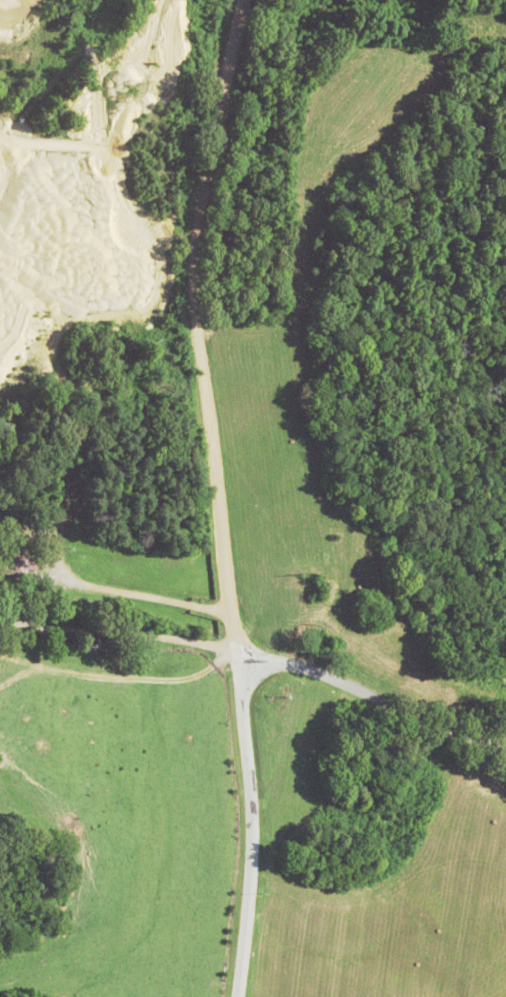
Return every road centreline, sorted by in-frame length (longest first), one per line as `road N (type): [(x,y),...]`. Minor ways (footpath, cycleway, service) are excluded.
road 1 (residential): [(180,996),(180,623),(160,283),(216,0)]
road 2 (residential): [(0,596),(390,690),(505,746)]
road 3 (residential): [(0,440),(114,309),(160,283)]

